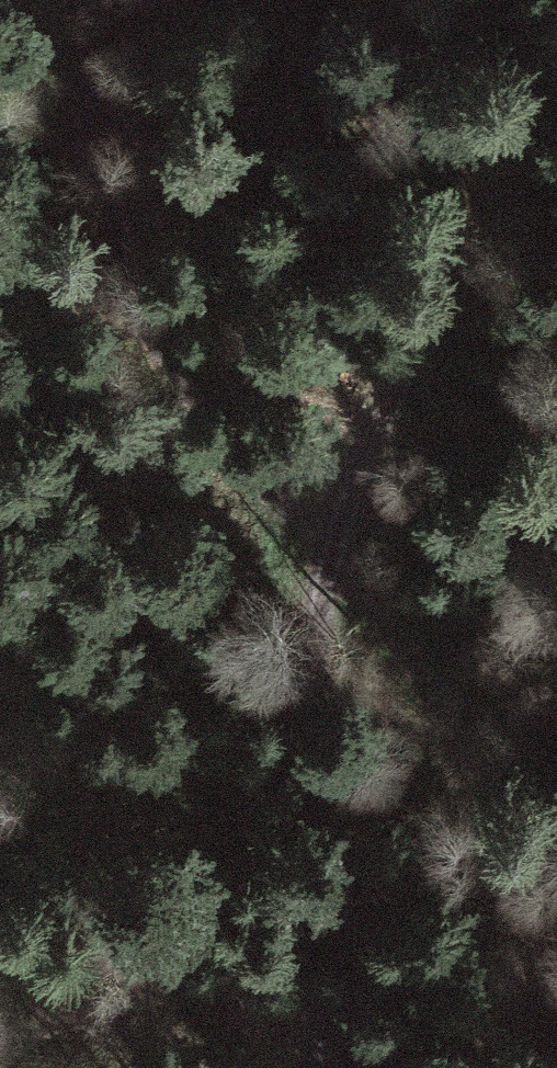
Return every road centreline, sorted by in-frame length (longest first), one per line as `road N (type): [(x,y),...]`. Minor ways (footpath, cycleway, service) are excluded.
road 1 (track): [(556,984),(417,671),(353,580),(229,455),(165,365),(119,264),(92,134),(80,0)]
road 2 (track): [(320,1067),(367,485),(436,279),(556,57)]

